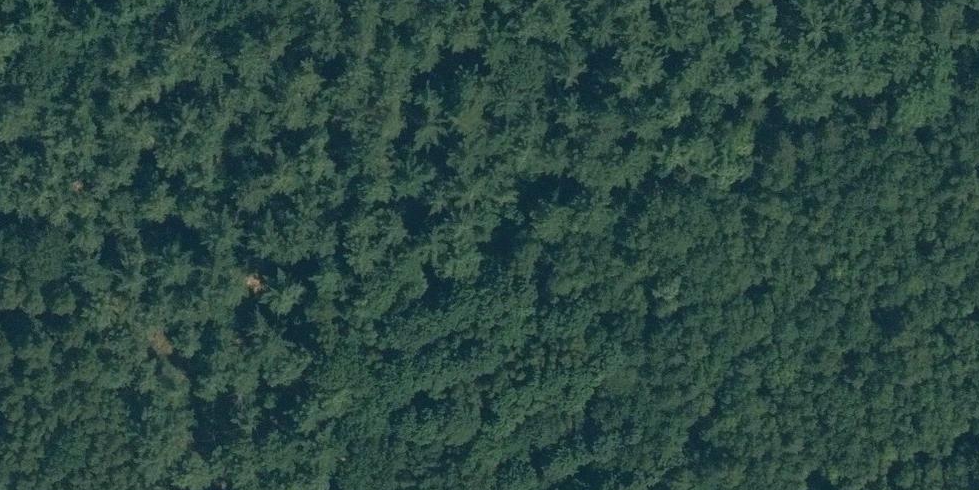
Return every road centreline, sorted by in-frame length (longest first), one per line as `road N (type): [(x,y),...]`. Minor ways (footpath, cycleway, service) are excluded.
road 1 (track): [(473,113),(160,221),(74,239),(0,231)]
road 2 (track): [(473,113),(493,155),(594,297),(746,489)]
road 3 (track): [(735,0),(473,113)]

